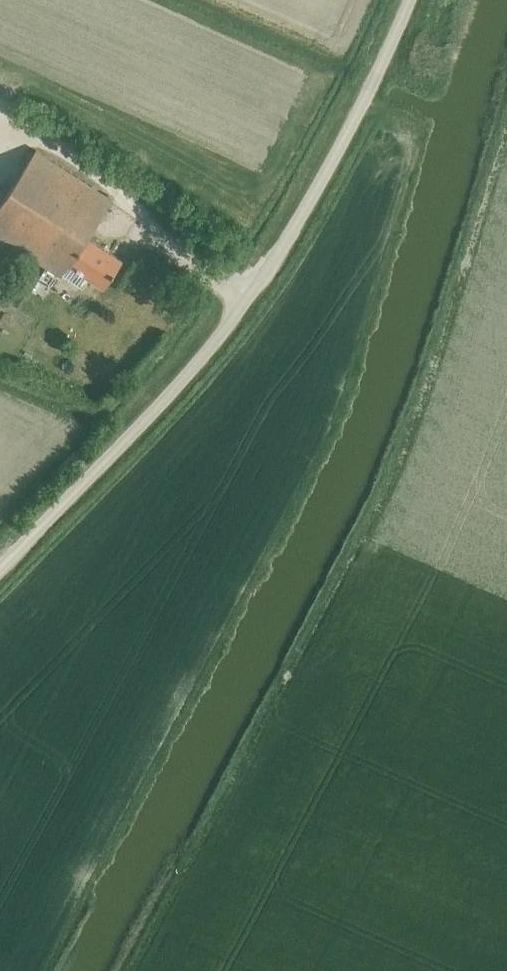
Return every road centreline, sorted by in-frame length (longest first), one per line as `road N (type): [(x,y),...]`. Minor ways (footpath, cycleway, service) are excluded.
road 1 (unclassified): [(0,568),(136,432),(247,293),(361,124),(411,0)]

